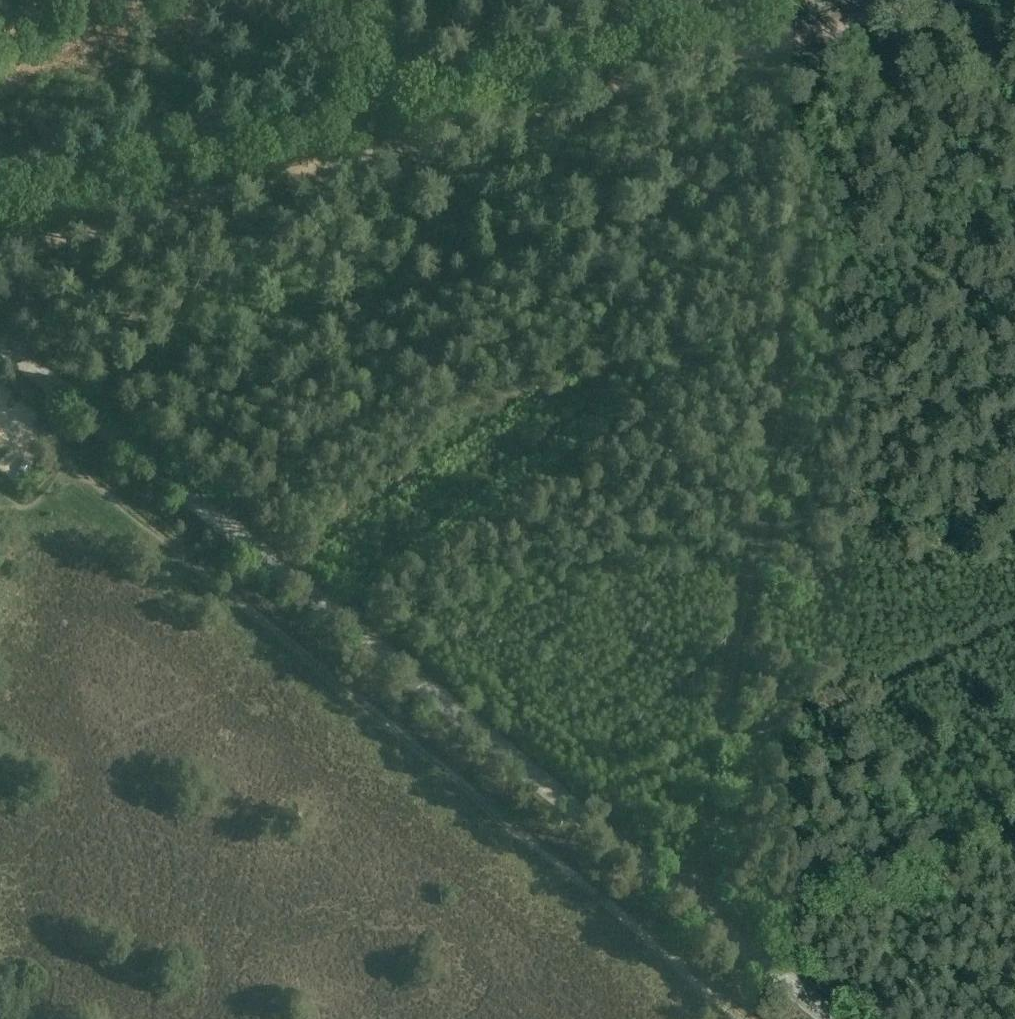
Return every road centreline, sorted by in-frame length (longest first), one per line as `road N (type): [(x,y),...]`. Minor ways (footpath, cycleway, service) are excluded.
road 1 (unclassified): [(828,1018),(0,341)]
road 2 (track): [(0,403),(754,1018)]
road 3 (track): [(847,19),(829,57),(802,169),(768,502),(720,751)]
road 4 (track): [(847,19),(397,147)]
road 5 (track): [(397,147),(0,252)]
road 6 (track): [(720,751),(710,924)]

